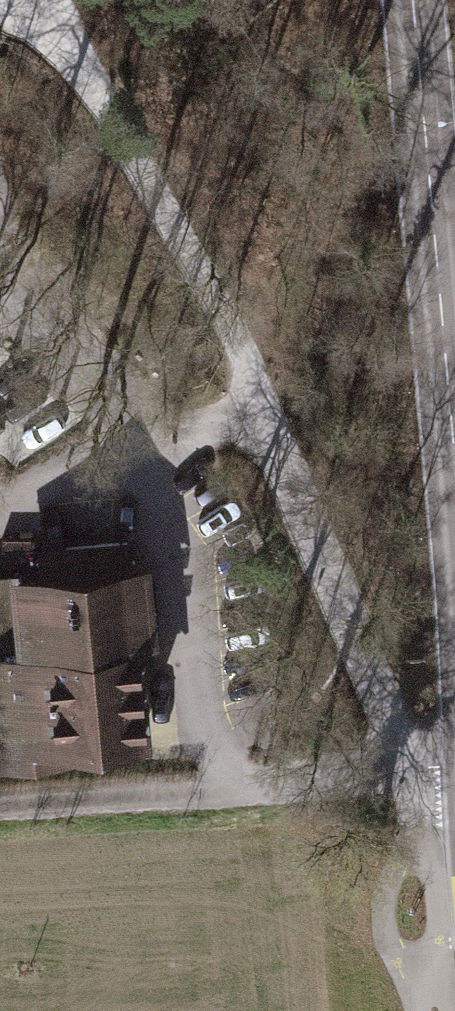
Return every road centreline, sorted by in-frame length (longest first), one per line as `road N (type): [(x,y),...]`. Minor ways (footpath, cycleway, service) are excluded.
road 1 (track): [(61,20),(220,329),(423,774)]
road 2 (secondary): [(454,492),(413,0)]

